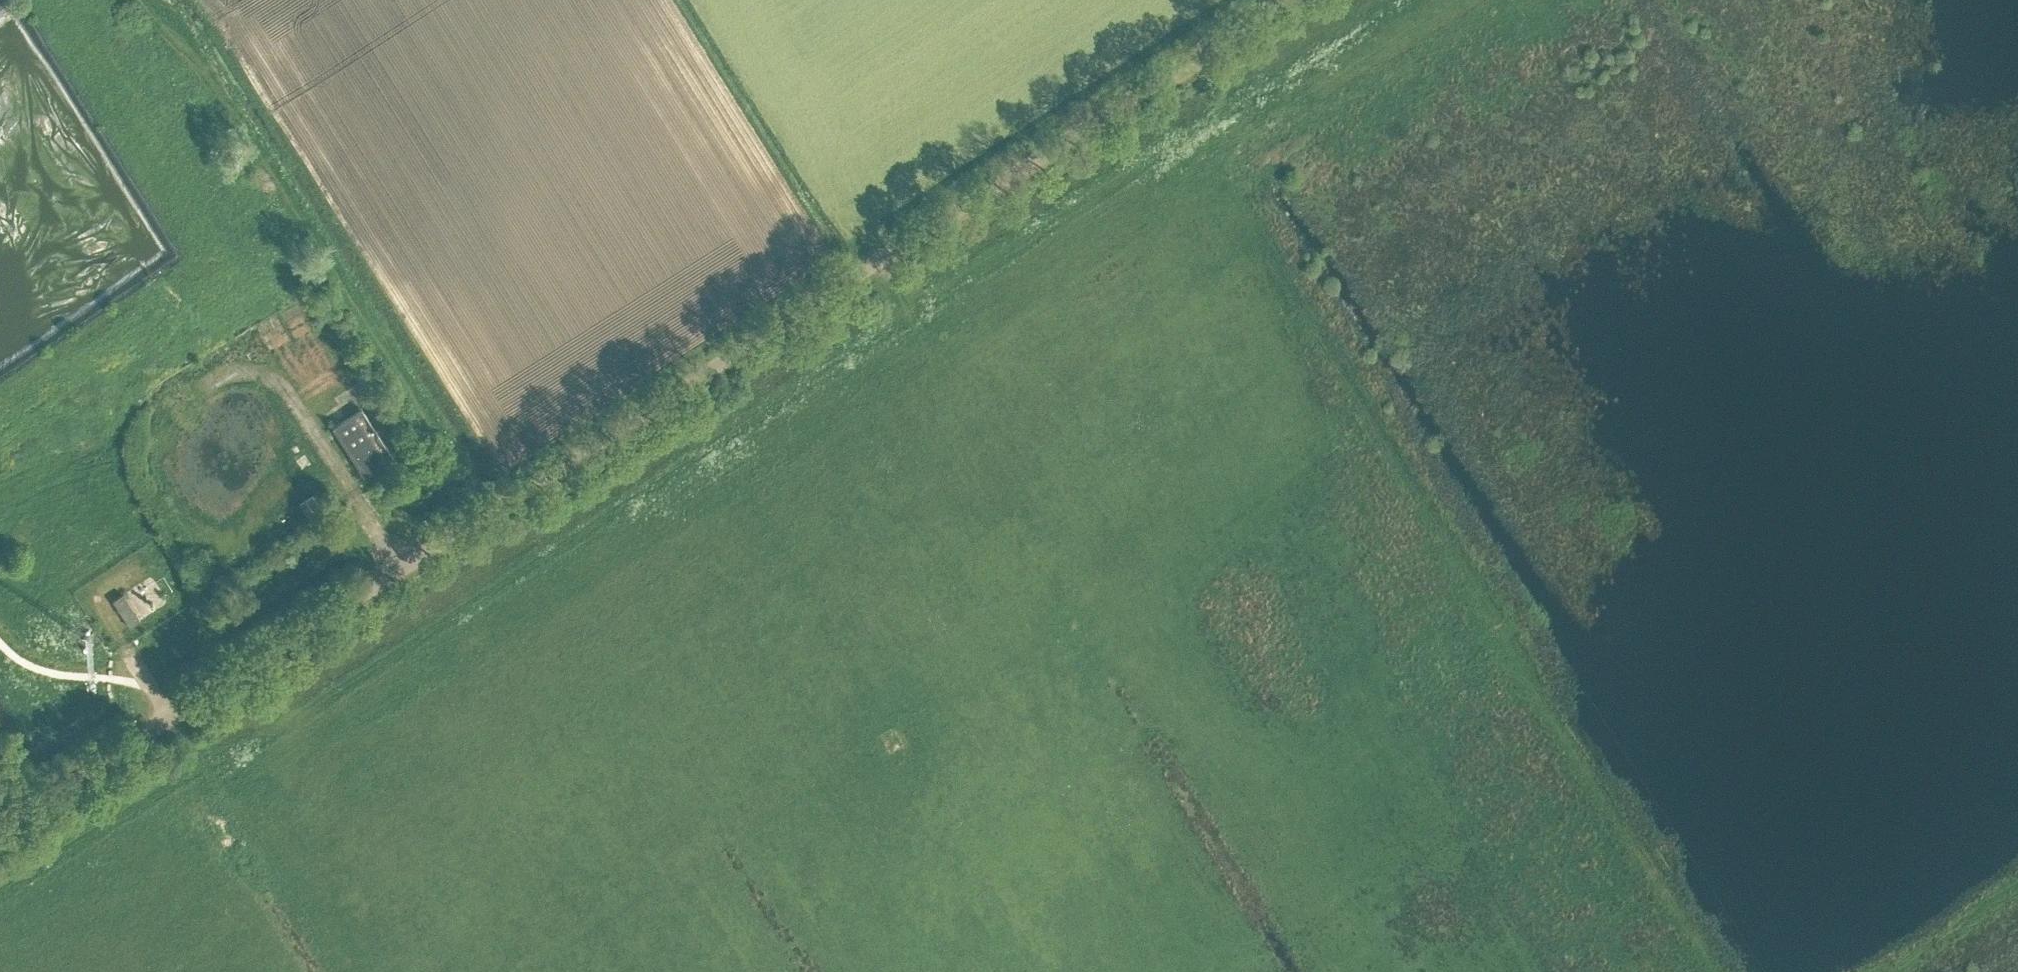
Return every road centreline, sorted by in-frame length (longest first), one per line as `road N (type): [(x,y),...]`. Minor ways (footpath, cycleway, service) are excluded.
road 1 (unclassified): [(0,827),(1280,0)]

